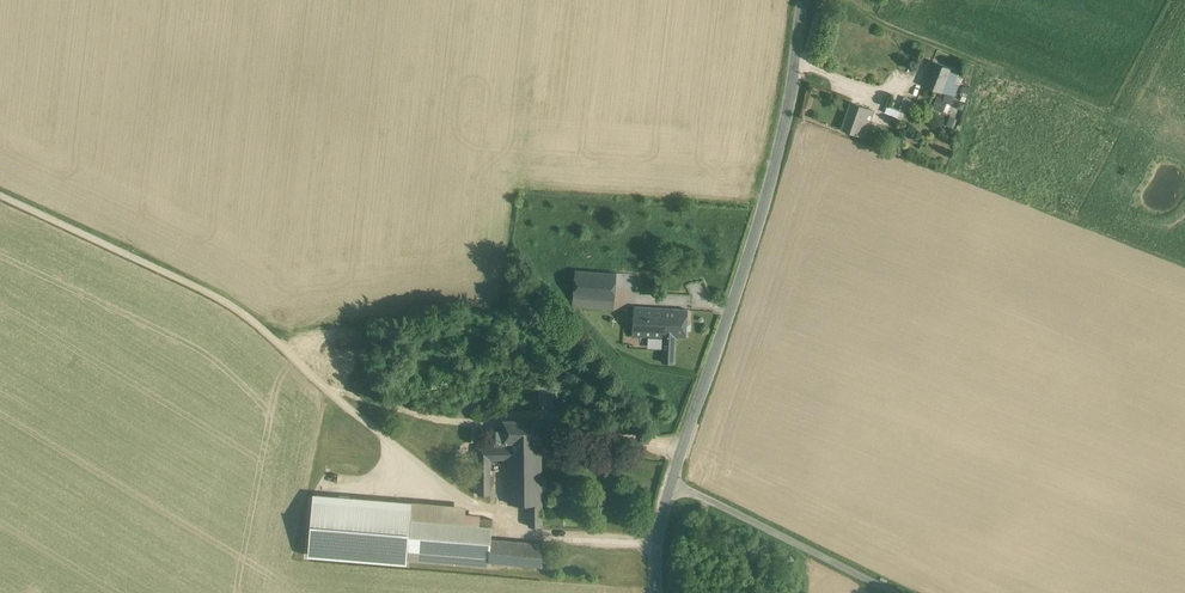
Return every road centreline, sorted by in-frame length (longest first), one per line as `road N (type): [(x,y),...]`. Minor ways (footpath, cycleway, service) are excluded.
road 1 (tertiary): [(657,592),(663,512),(776,172),(805,0)]
road 2 (track): [(899,592),(672,482)]

